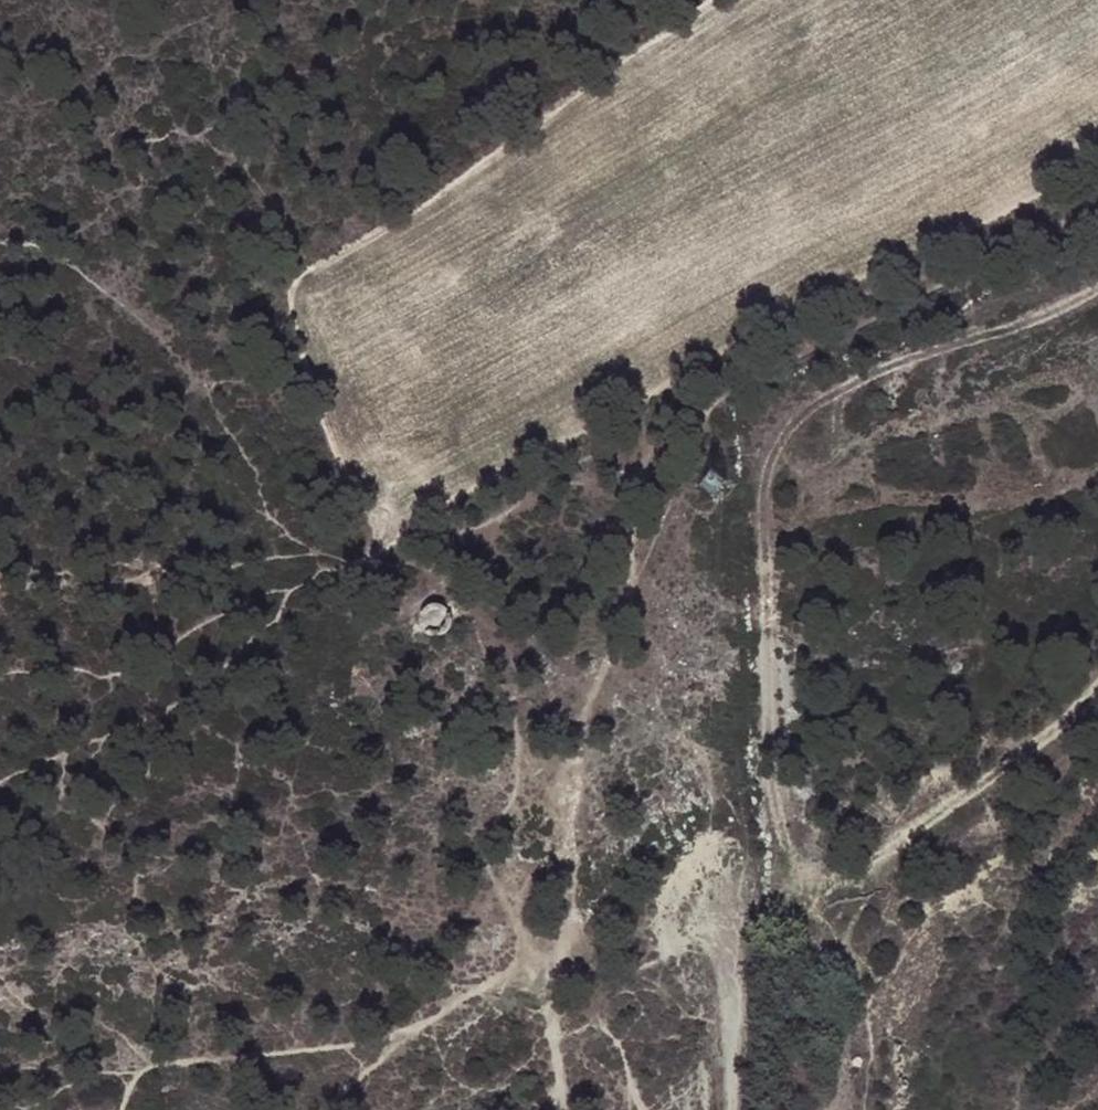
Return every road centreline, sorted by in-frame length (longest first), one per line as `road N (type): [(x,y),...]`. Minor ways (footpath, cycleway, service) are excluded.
road 1 (track): [(1097,673),(1056,718),(838,880),(808,877),(792,855),(769,750),(762,489),(785,430),(925,349),(1032,322),(1097,291)]
road 2 (track): [(726,1109),(722,916)]

